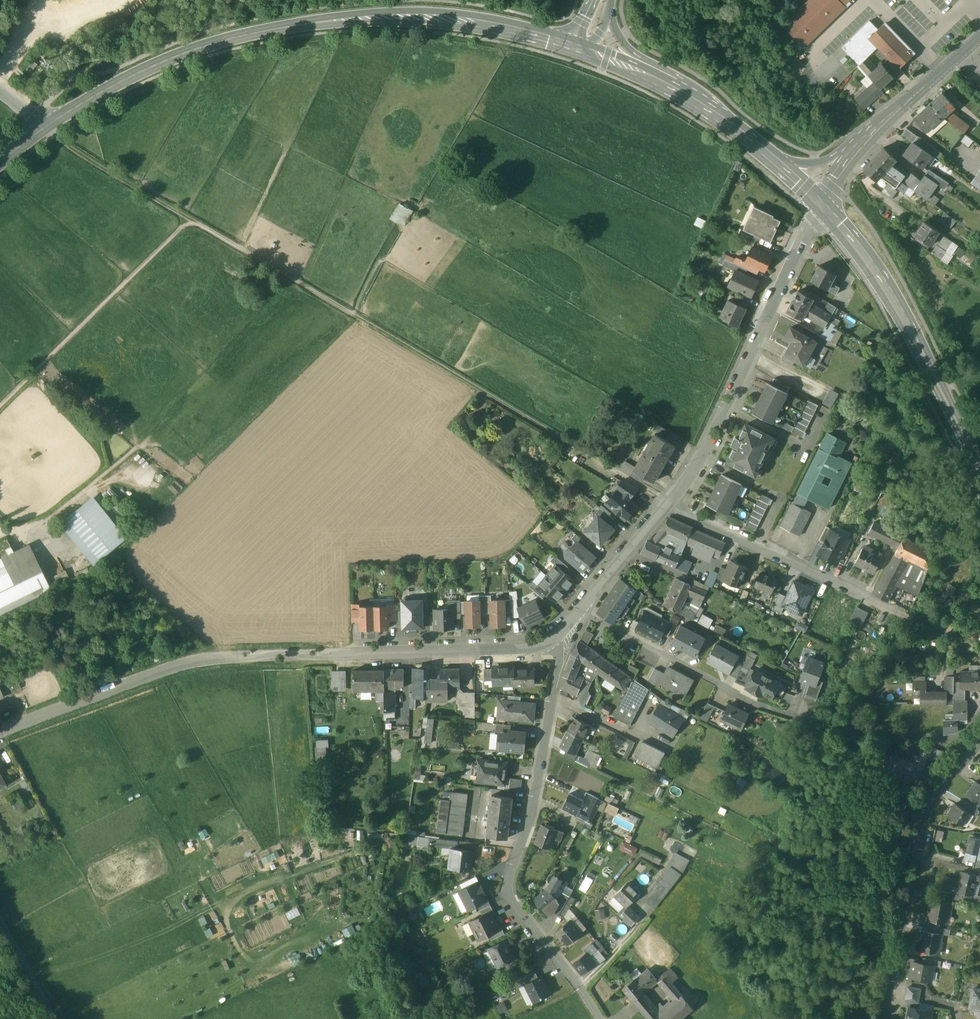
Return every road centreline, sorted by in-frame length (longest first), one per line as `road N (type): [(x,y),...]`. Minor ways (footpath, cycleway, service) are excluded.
road 1 (track): [(670,502),(92,162),(47,126)]
road 2 (secondary): [(575,47),(409,19),(267,31),(194,49),(115,84),(0,162)]
road 3 (residential): [(552,642),(529,651),(200,658),(0,731)]
road 4 (residential): [(600,1018),(511,893),(559,664),(552,642)]
road 5 (residential): [(820,203),(720,425),(670,502)]
road 6 (secondary): [(820,203),(895,304),(979,466)]
road 7 (residential): [(979,740),(928,802),(887,1018)]
road 8 (residential): [(670,502),(922,621)]
road 9 (track): [(188,219),(0,405)]
road 10 (residential): [(582,610),(754,703),(813,724)]
road 11 (track): [(82,70),(97,58),(280,0)]
road 12 (tertiary): [(979,37),(853,153)]
road 13 (unclassified): [(979,716),(943,738),(846,733)]
road 14 (residential): [(670,502),(582,610)]
road 15 (secondary): [(672,88),(781,166)]

